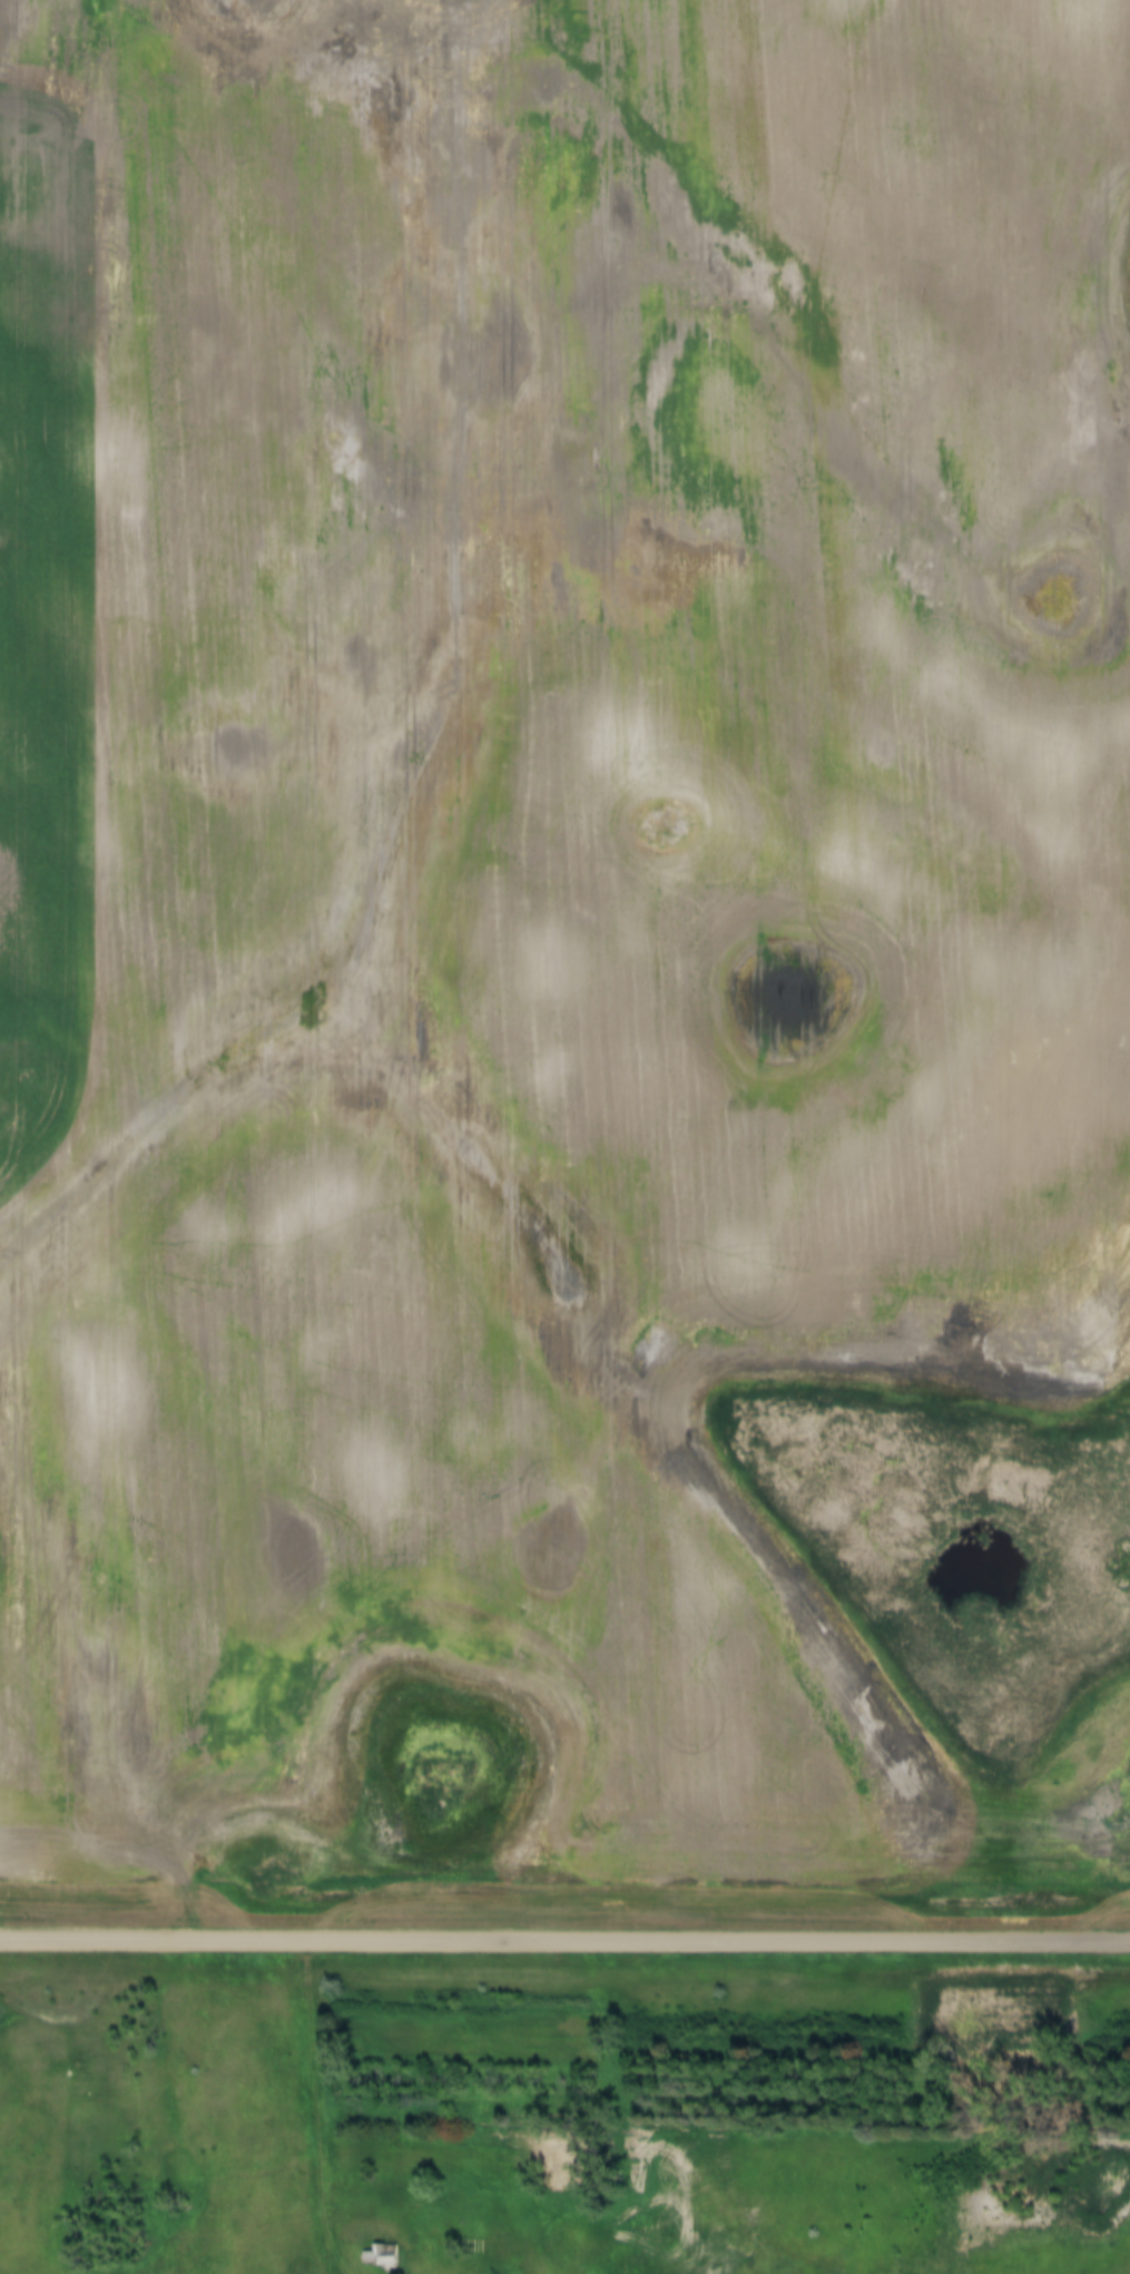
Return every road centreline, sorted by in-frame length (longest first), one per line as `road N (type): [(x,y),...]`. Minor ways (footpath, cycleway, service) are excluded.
road 1 (residential): [(1129,1943),(0,1940)]

